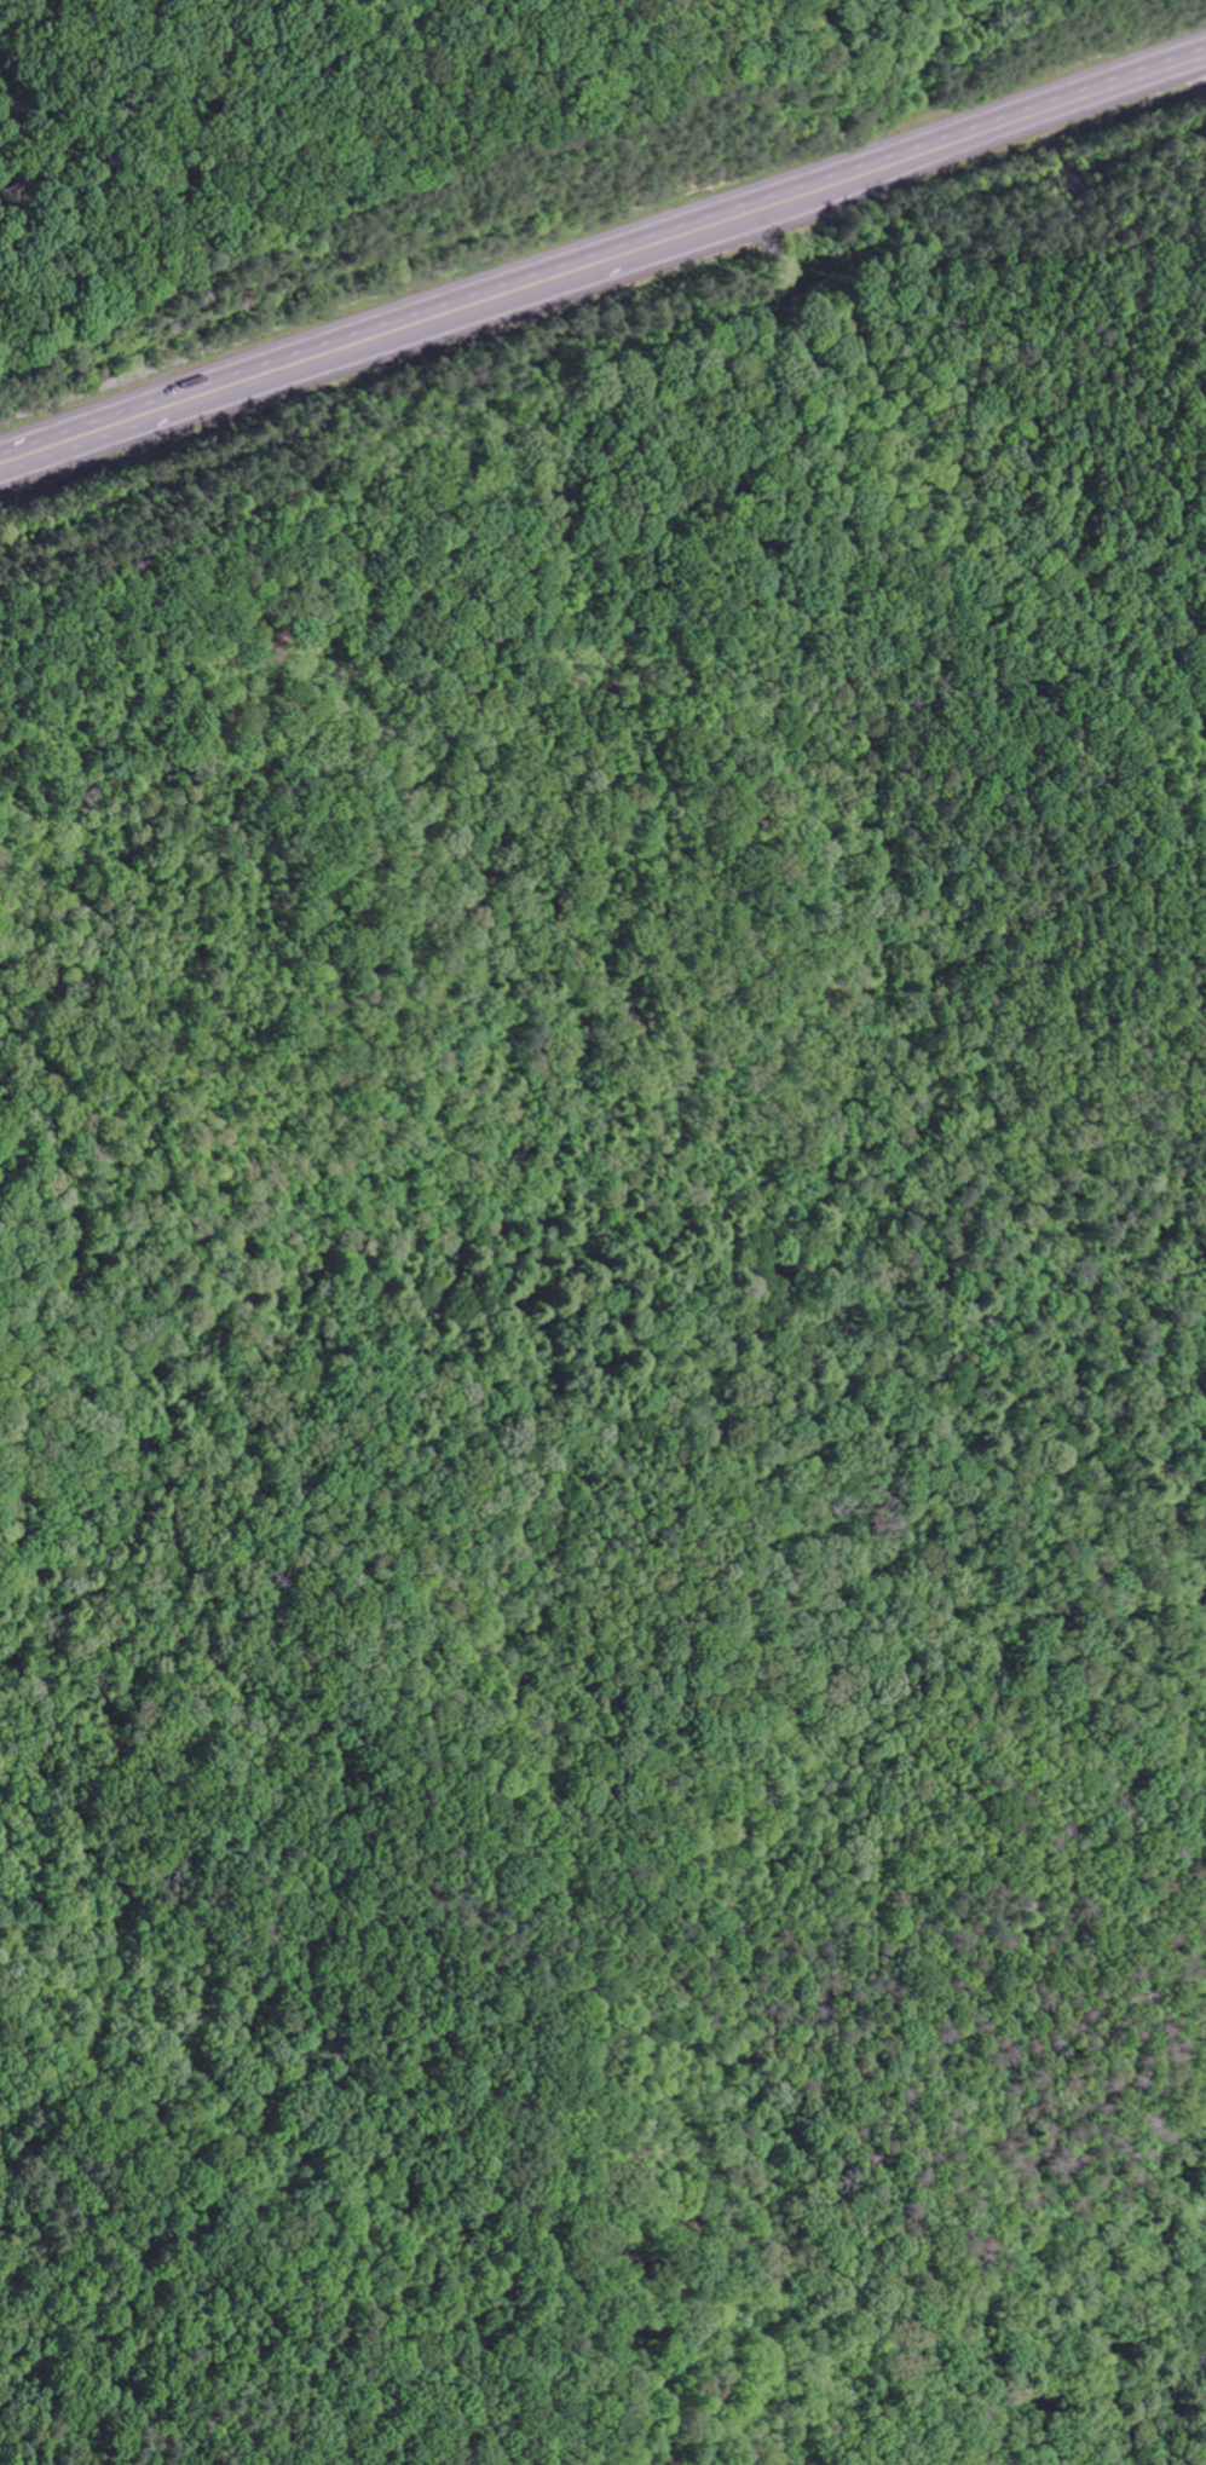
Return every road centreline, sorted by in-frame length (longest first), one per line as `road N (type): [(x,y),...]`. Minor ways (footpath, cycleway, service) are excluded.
road 1 (trunk): [(0,462),(317,350),(1205,62)]

